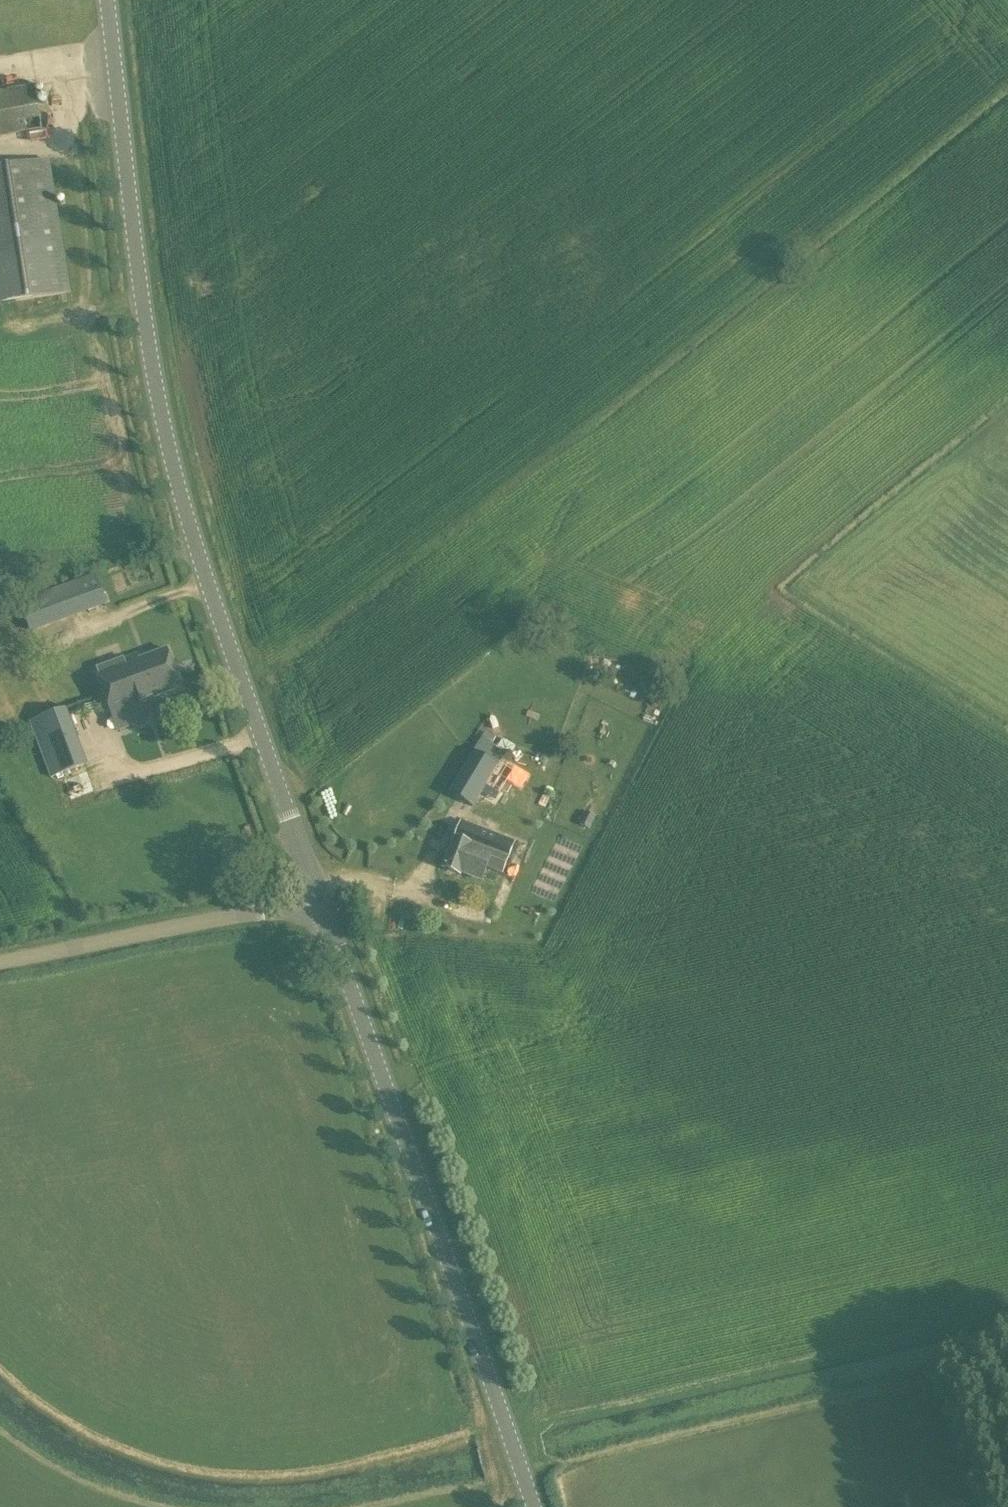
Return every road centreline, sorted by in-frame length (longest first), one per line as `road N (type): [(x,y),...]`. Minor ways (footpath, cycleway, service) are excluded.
road 1 (tertiary): [(318,895),(171,460),(139,279),(109,0)]
road 2 (tertiary): [(536,1506),(318,895)]
road 3 (unclassified): [(0,961),(318,895)]

